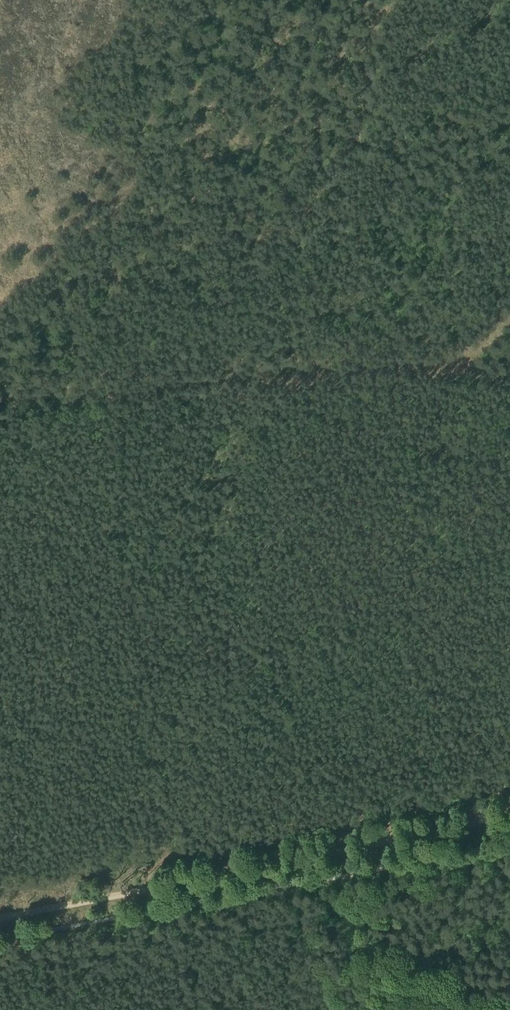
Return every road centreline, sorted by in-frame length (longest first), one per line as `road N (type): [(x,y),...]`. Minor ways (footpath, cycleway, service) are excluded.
road 1 (track): [(0,920),(509,818)]
road 2 (track): [(285,864),(340,1009)]

